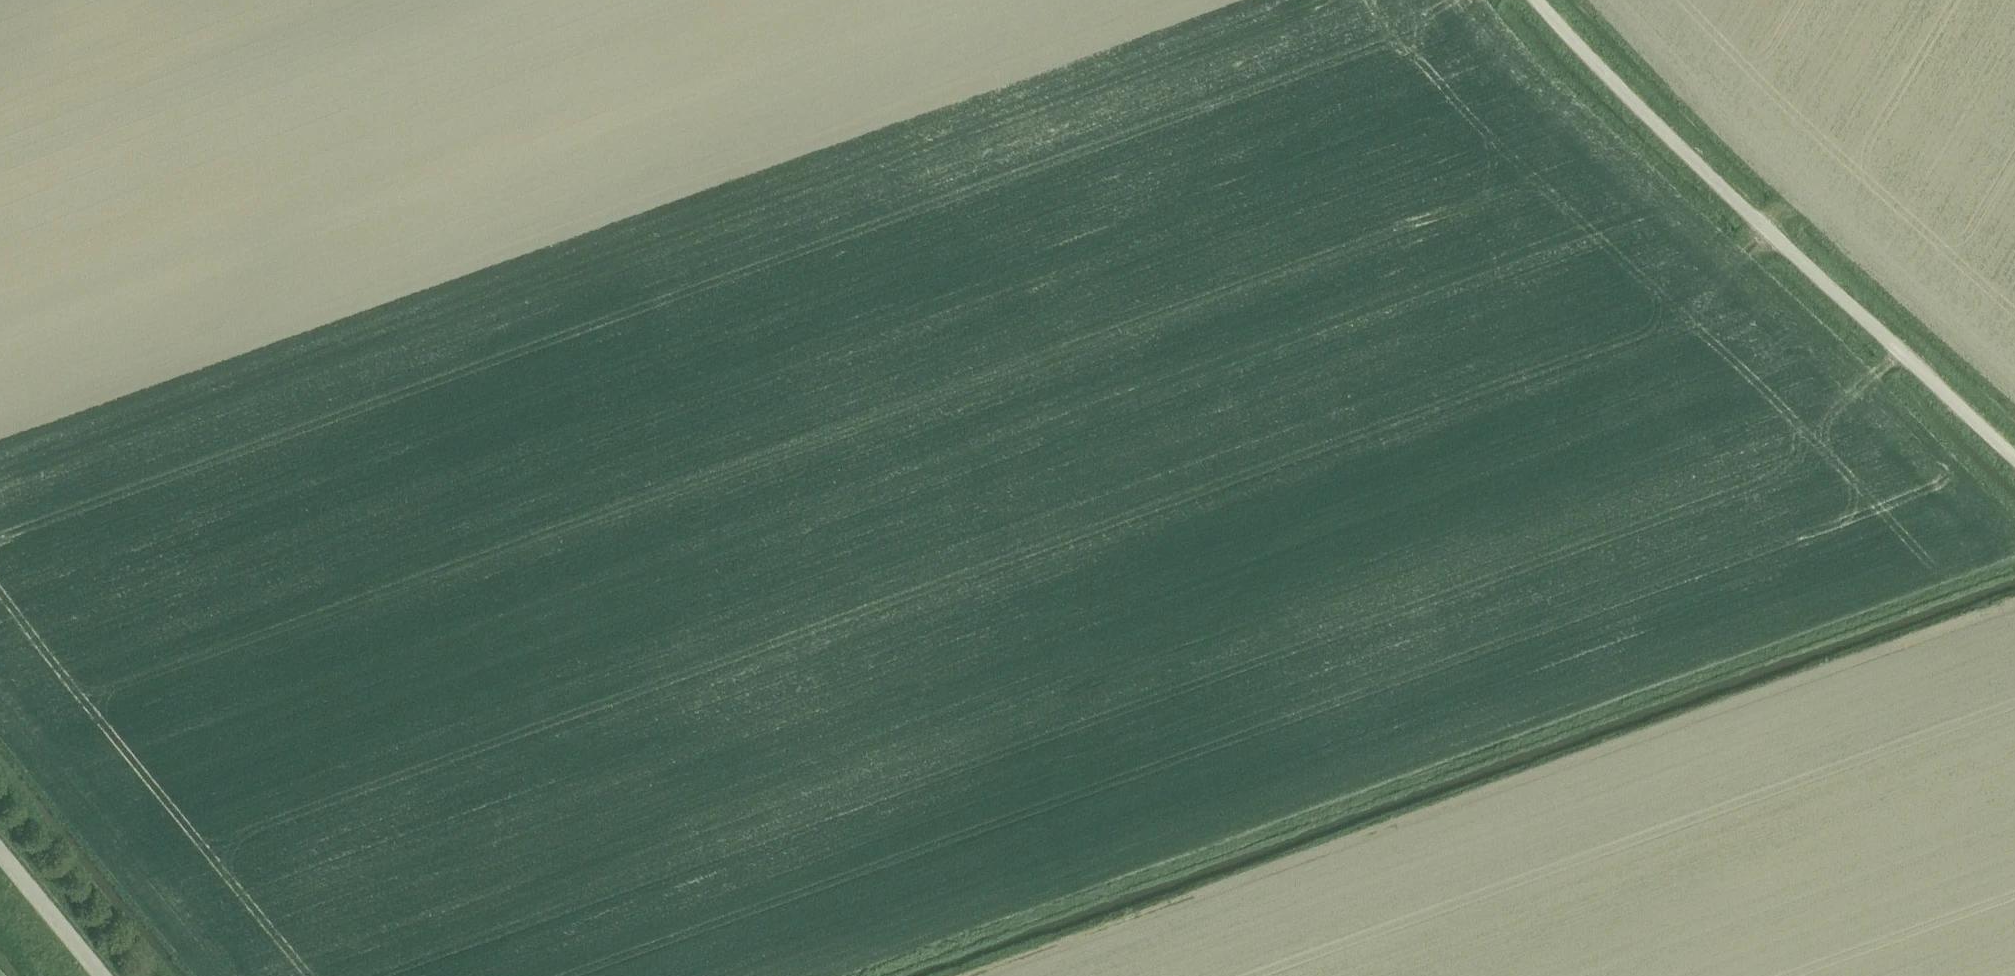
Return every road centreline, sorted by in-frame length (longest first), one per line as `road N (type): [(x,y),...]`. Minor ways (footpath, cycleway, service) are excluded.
road 1 (unclassified): [(2014,428),(1850,290),(1553,0)]
road 2 (unclassified): [(131,975),(0,819)]

